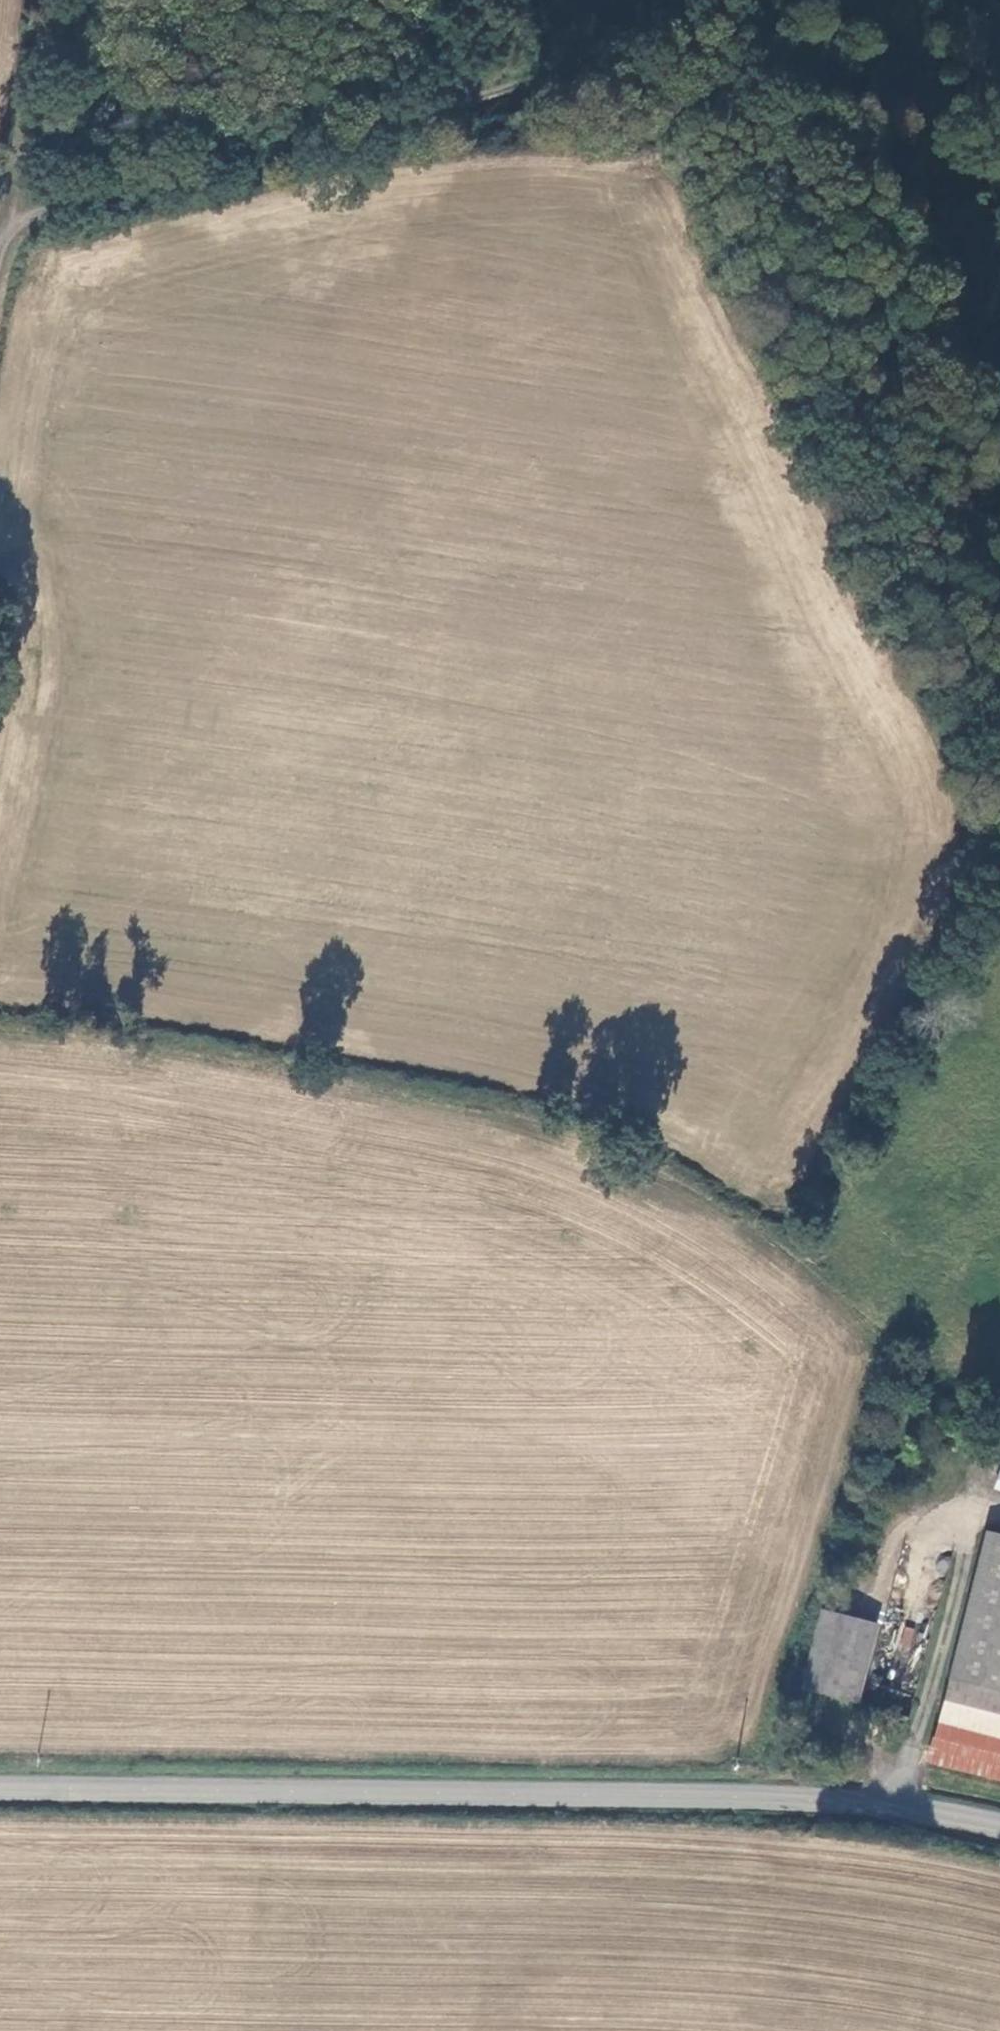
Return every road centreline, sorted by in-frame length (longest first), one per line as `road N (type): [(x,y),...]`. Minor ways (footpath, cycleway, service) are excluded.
road 1 (tertiary): [(999,1826),(774,1797),(0,1783)]
road 2 (track): [(34,238),(637,85),(731,0)]
road 3 (track): [(0,834),(33,618),(0,551)]
road 4 (track): [(34,238),(75,0)]
road 5 (track): [(0,475),(34,238)]

